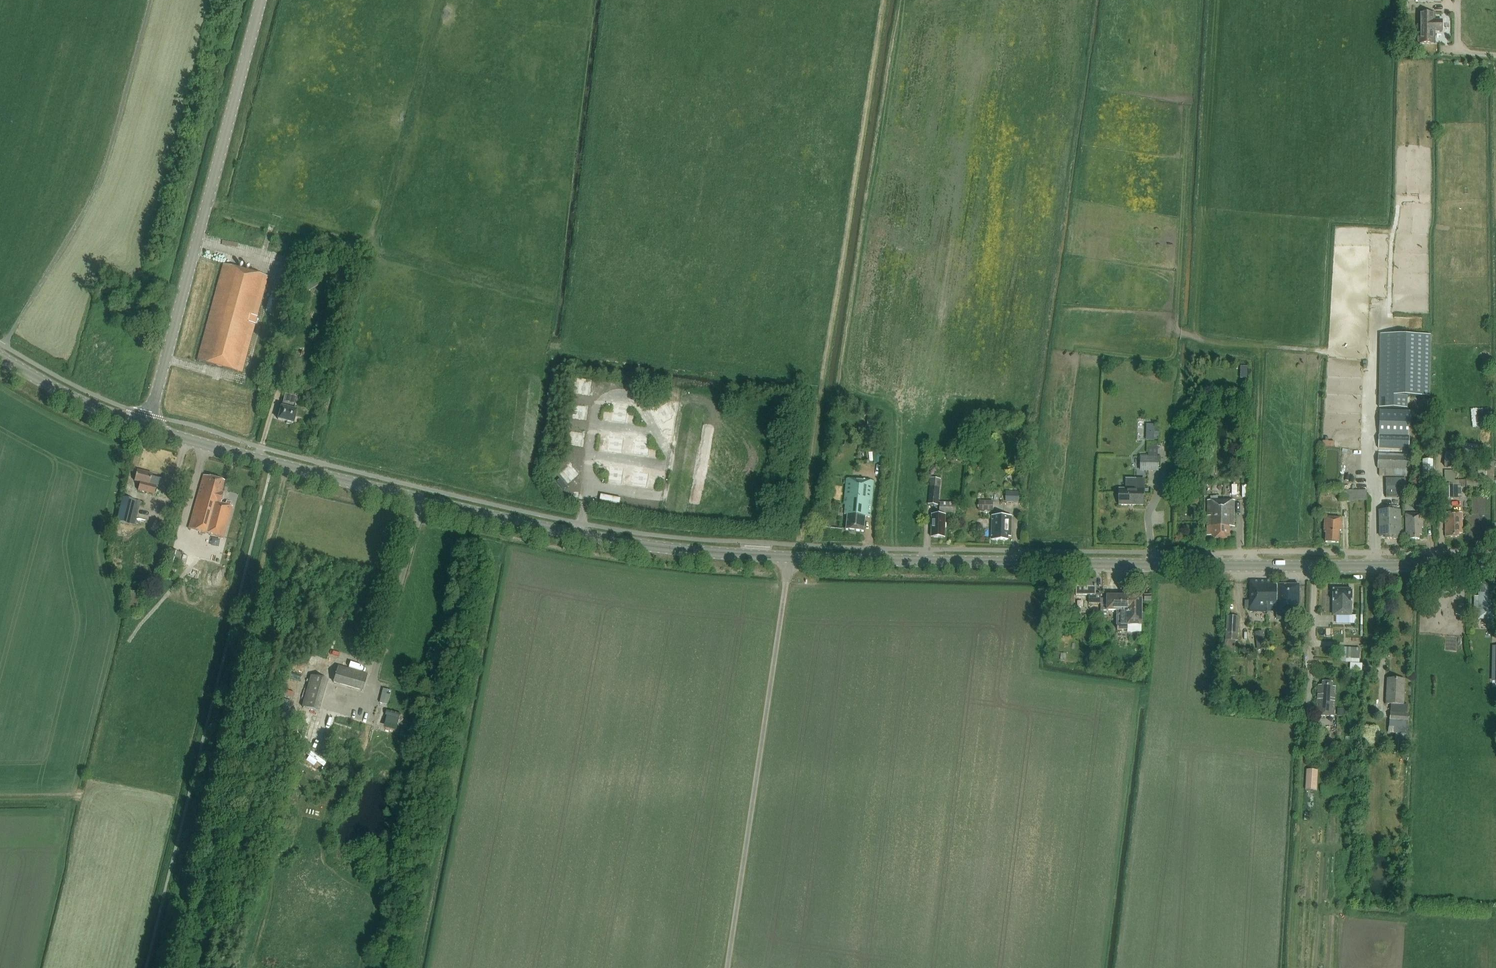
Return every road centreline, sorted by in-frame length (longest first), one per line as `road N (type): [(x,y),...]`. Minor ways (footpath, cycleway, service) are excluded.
road 1 (secondary): [(1495,562),(1277,567),(727,555),(556,531),(147,428)]
road 2 (unclassified): [(147,428),(261,0)]
road 3 (secondary): [(147,428),(0,355)]

